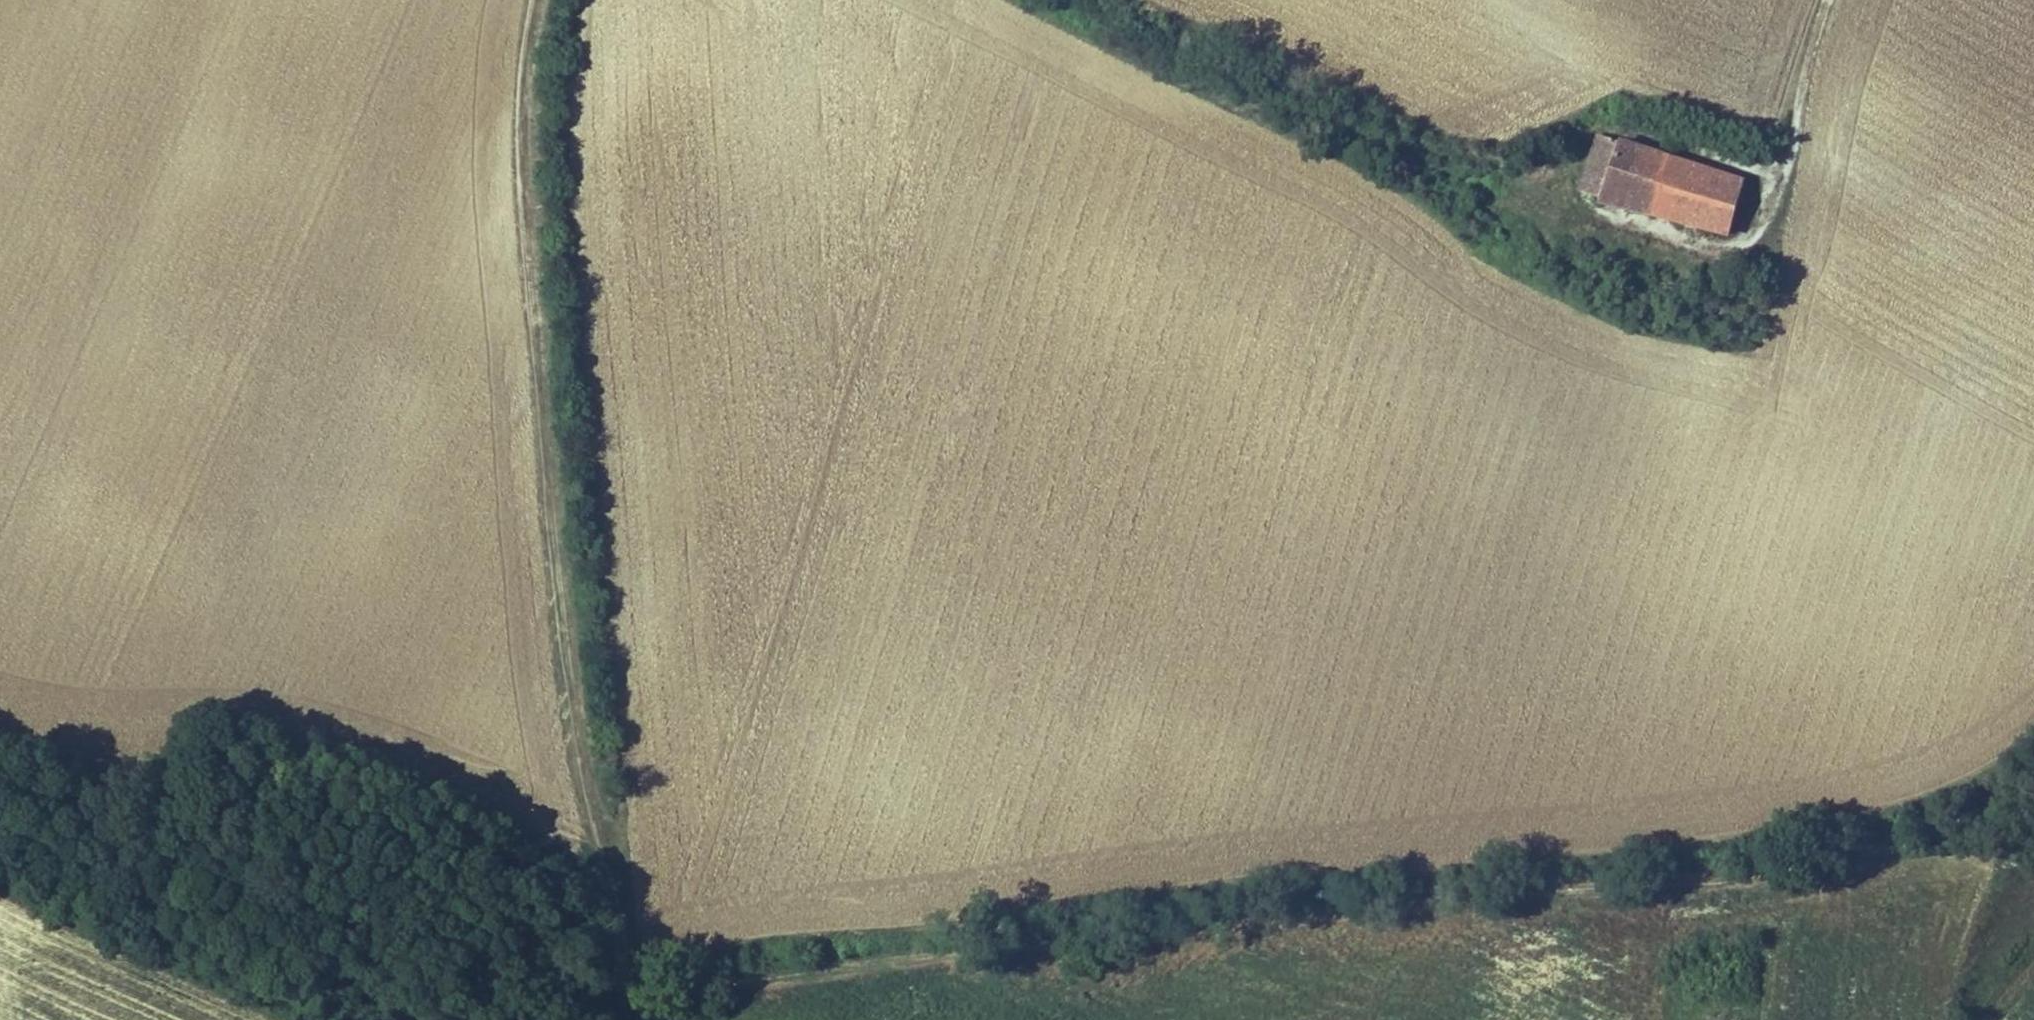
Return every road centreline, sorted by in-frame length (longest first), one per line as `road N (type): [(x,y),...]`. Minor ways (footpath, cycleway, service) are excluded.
road 1 (track): [(1665,229),(1721,249),(1765,231),(1824,0)]

